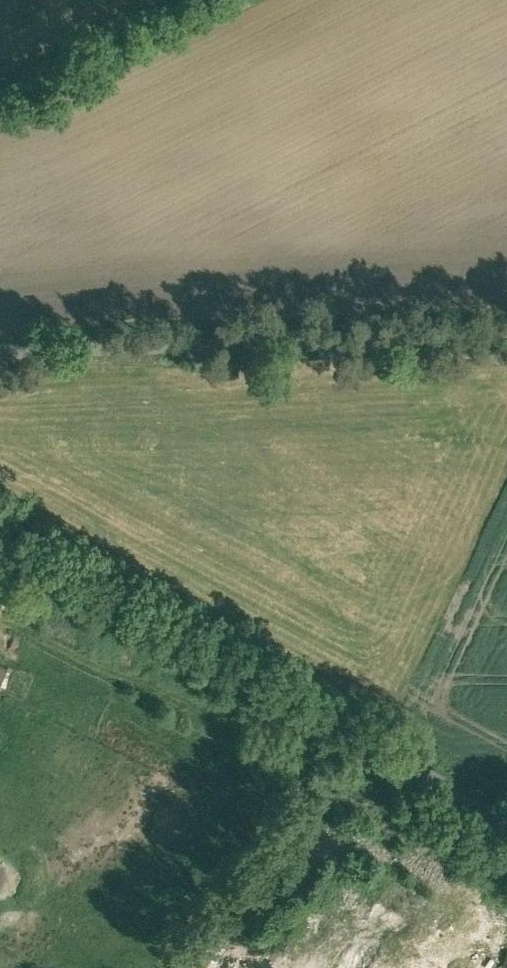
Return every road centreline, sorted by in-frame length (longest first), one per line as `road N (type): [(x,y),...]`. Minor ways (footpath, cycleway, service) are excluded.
road 1 (residential): [(0,549),(506,827)]
road 2 (unclassified): [(506,324),(290,327),(0,314)]

